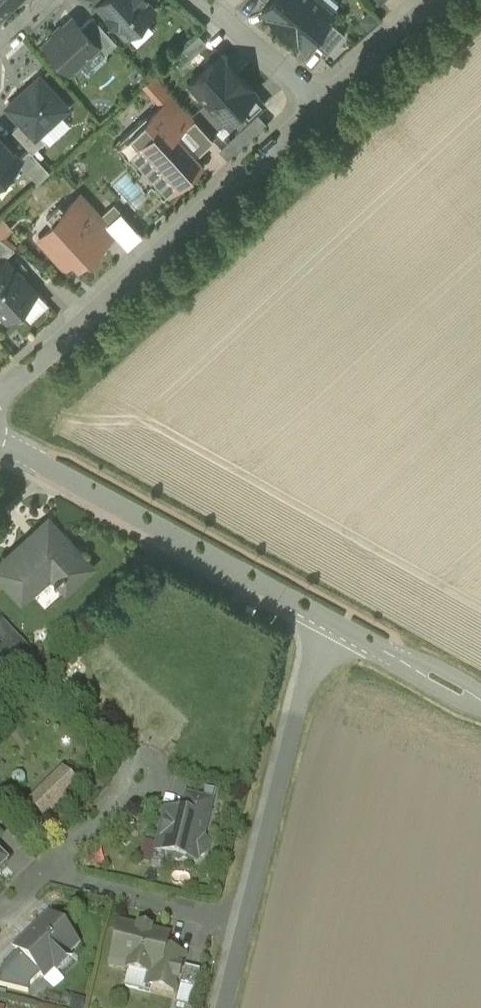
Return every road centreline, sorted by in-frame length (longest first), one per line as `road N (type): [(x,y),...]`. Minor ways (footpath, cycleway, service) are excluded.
road 1 (residential): [(316,99),(0,399)]
road 2 (tertiary): [(0,443),(328,618)]
road 3 (residential): [(243,921),(328,618)]
road 4 (residential): [(243,921),(43,873)]
road 5 (tertiary): [(328,618),(480,701)]
road 6 (residential): [(316,99),(201,0)]
road 7 (residential): [(428,0),(316,99)]
road 8 (residential): [(140,778),(43,873)]

